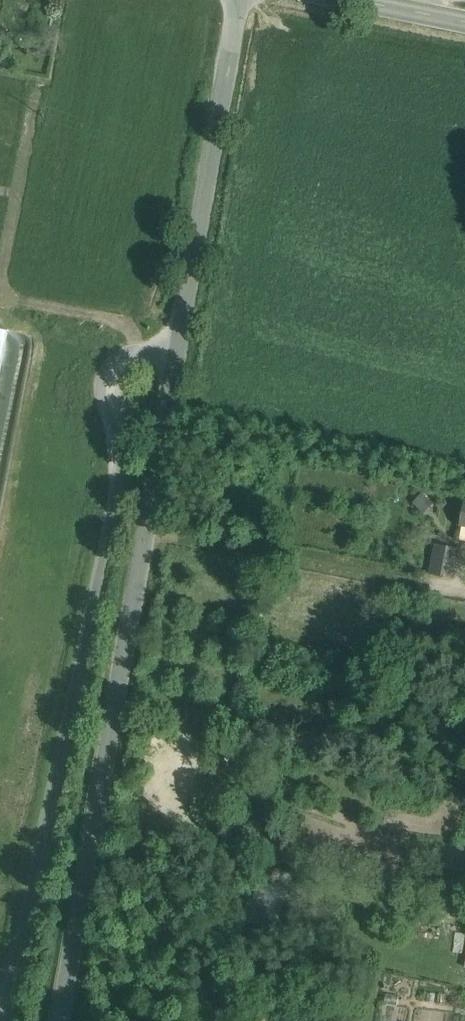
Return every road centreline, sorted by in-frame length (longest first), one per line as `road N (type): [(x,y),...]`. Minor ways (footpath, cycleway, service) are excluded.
road 1 (unclassified): [(239,0),(60,1020)]
road 2 (track): [(0,296),(117,320),(148,354)]
road 3 (tertiary): [(346,0),(464,22)]

